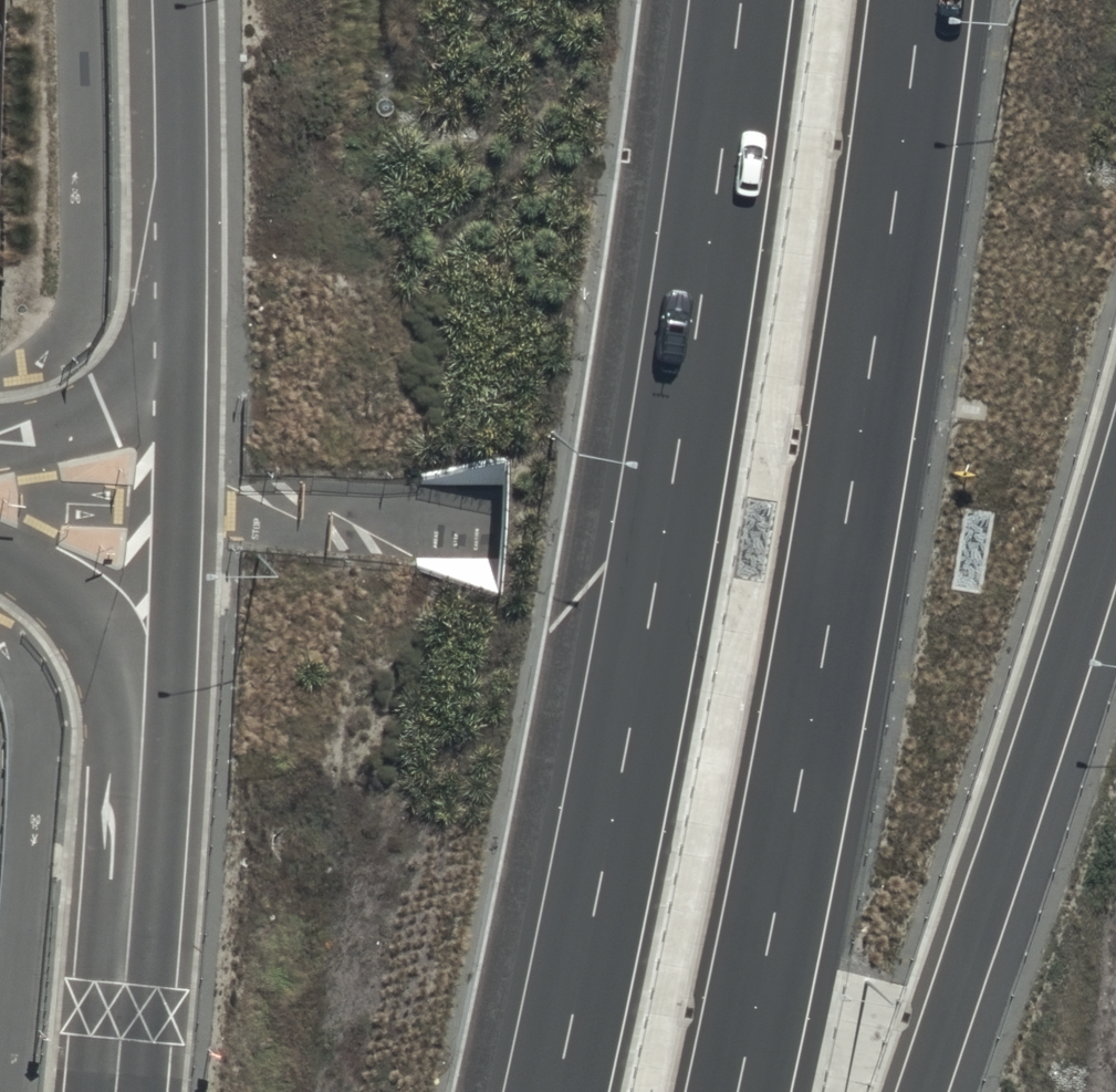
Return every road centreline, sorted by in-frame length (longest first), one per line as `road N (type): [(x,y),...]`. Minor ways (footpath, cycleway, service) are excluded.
road 1 (motorway): [(921,0),(826,650),(738,1091)]
road 2 (motorway): [(560,1091),(686,410),(741,0)]
road 3 (trunk): [(1115,494),(921,1091)]
road 4 (trunk): [(136,879),(166,790),(183,340)]
road 5 (trunk): [(136,879),(87,623),(49,577),(0,555)]
road 6 (trunk): [(183,340),(181,0)]
road 7 (trunk): [(0,443),(105,407),(139,388),(183,340)]
road 8 (trunk): [(116,1091),(136,879)]

